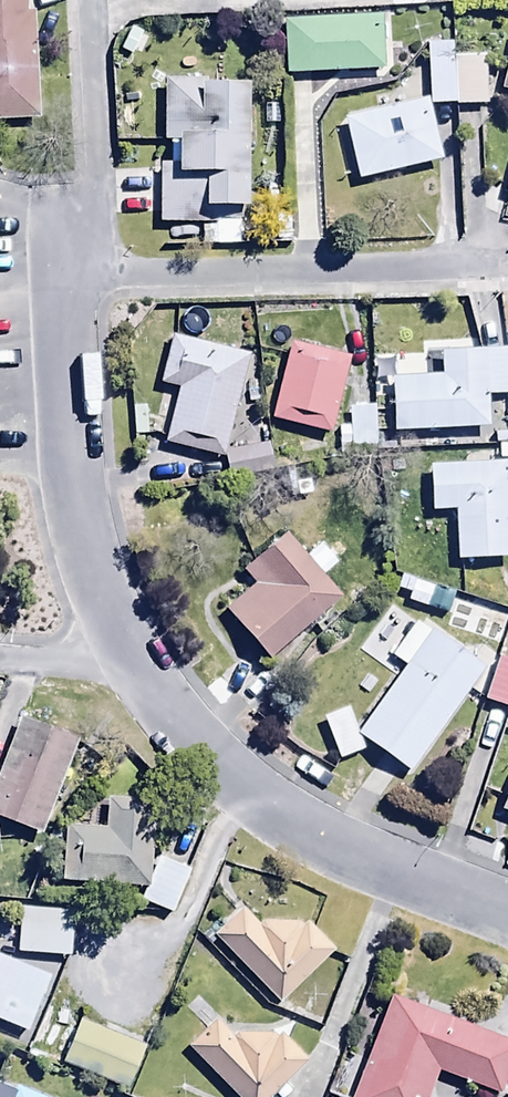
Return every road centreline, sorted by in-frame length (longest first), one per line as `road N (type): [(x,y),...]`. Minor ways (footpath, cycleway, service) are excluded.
road 1 (residential): [(507,919),(431,889),(272,805),(170,712),(130,649),(85,536),(75,470),(79,214)]

